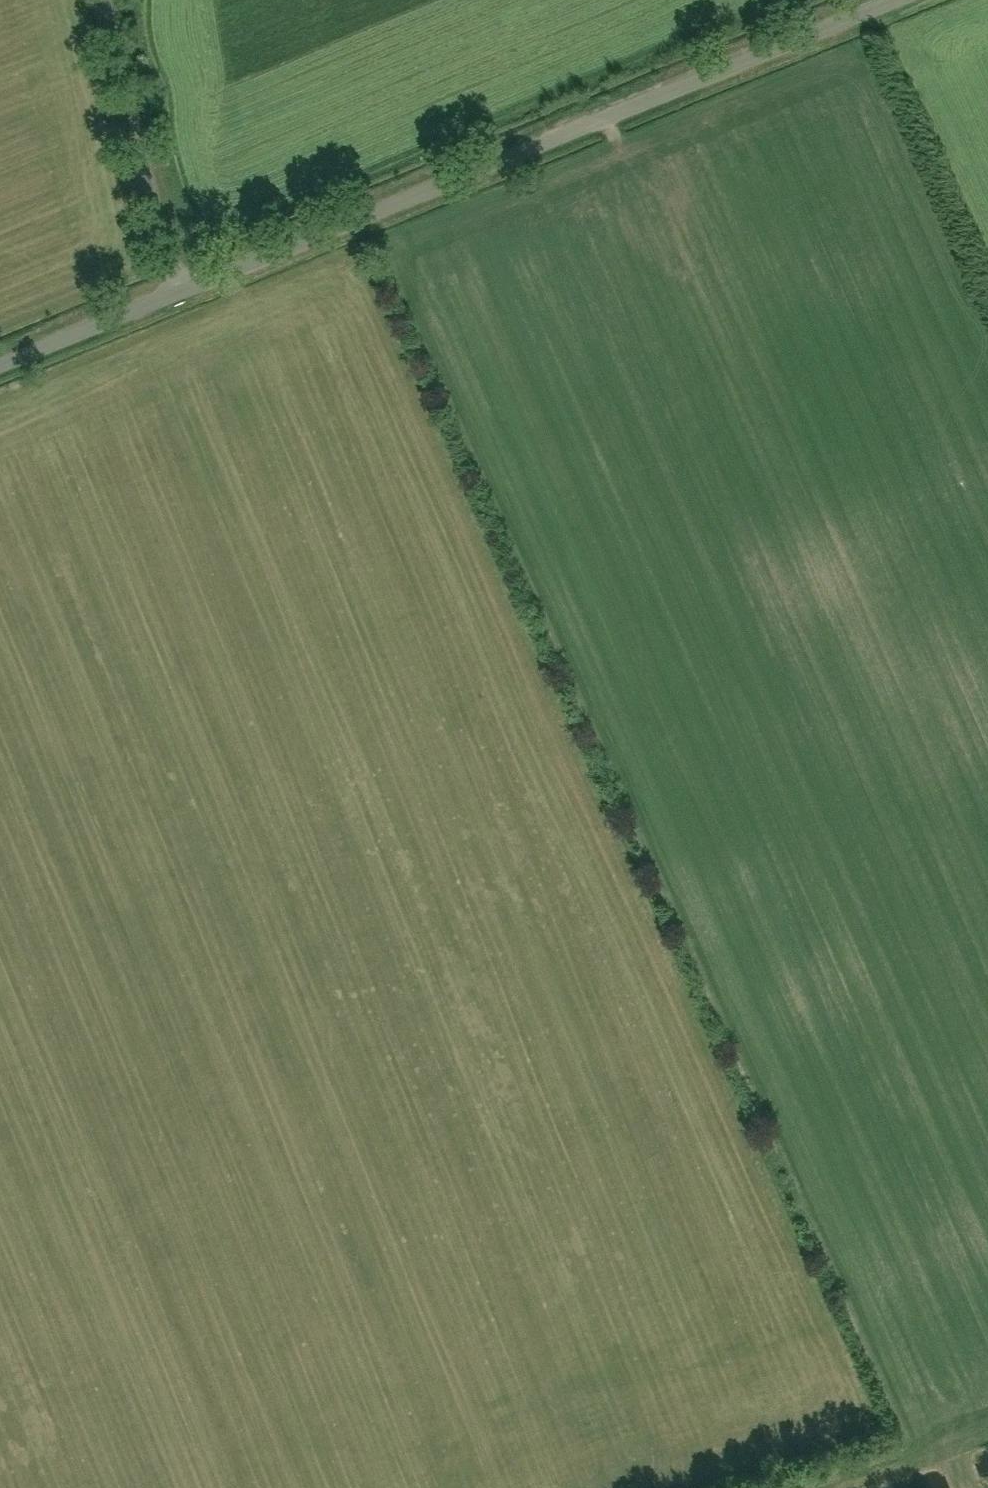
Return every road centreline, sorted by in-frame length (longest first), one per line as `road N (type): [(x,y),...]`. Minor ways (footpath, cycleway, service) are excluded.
road 1 (unclassified): [(0,373),(903,0)]

